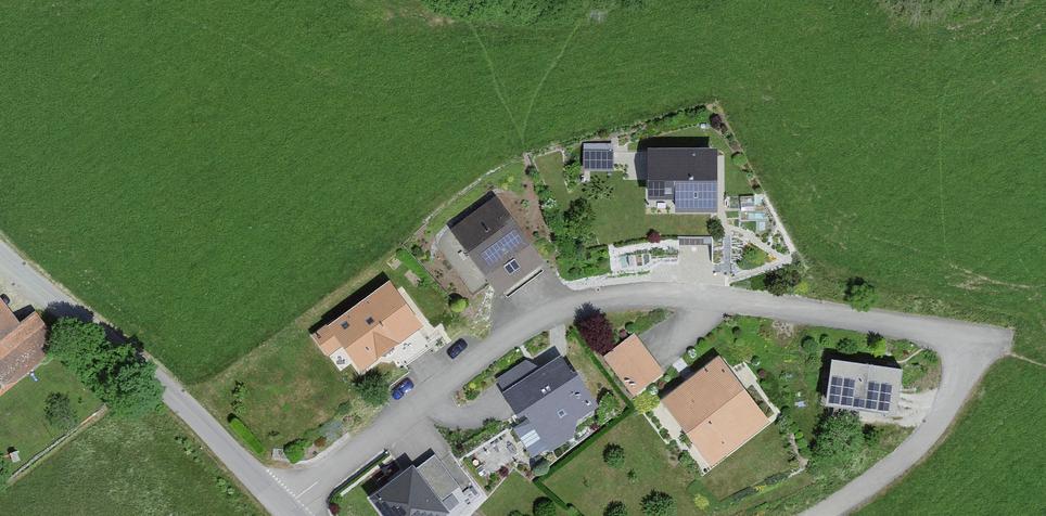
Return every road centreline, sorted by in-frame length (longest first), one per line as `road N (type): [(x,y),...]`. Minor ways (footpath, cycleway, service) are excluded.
road 1 (residential): [(285,506),(520,328),(599,303),(648,299),(746,308),(943,338),(945,401),(910,454),(816,515)]
road 2 (unclassified): [(285,506),(153,377),(0,256)]

